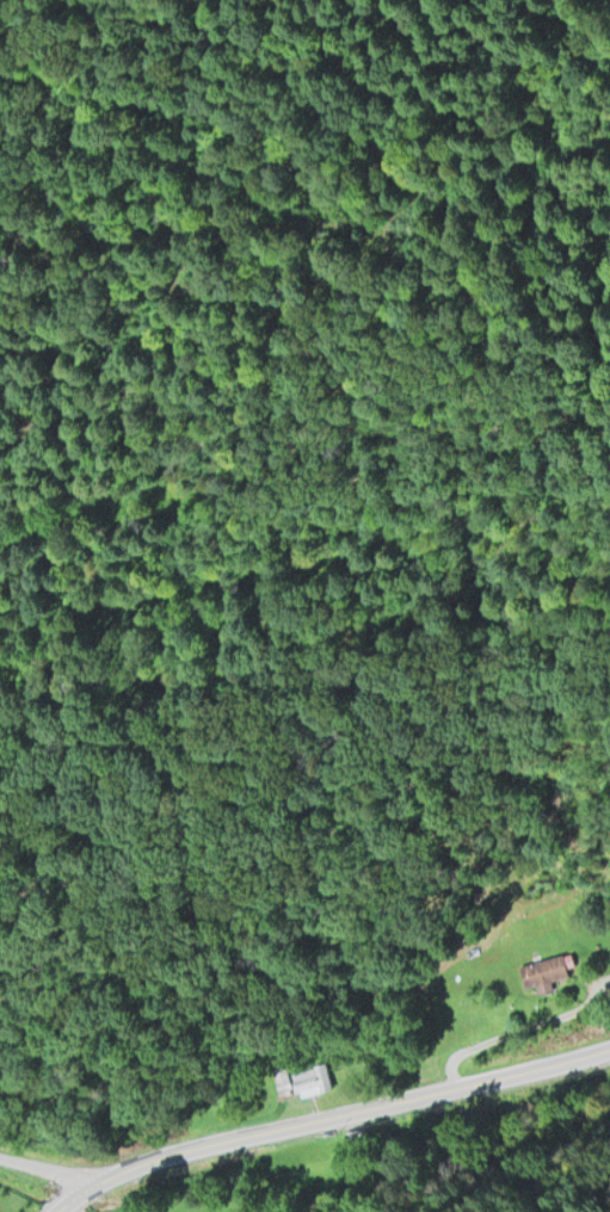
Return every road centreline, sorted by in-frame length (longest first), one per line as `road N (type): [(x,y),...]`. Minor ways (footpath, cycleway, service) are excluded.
road 1 (primary): [(59,1211),(100,1182),(318,1119),(609,1053)]

